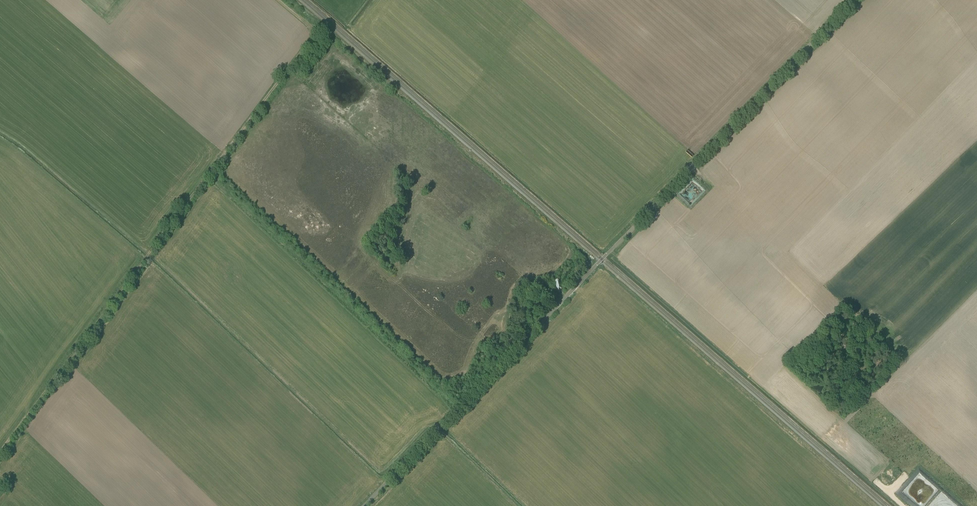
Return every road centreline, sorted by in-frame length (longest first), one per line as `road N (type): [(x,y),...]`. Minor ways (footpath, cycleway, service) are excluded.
road 1 (unclassified): [(363,505),(854,0)]
road 2 (track): [(279,0),(314,31),(0,449)]

